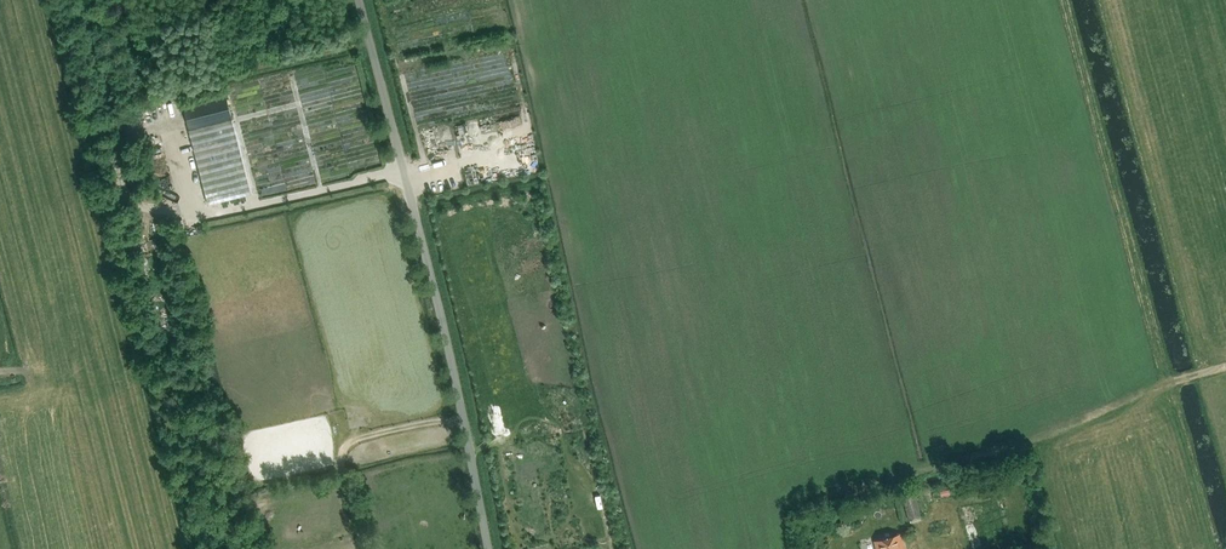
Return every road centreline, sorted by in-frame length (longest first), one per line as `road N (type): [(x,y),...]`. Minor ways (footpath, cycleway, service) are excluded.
road 1 (unclassified): [(487,548),(450,357),(359,0)]

